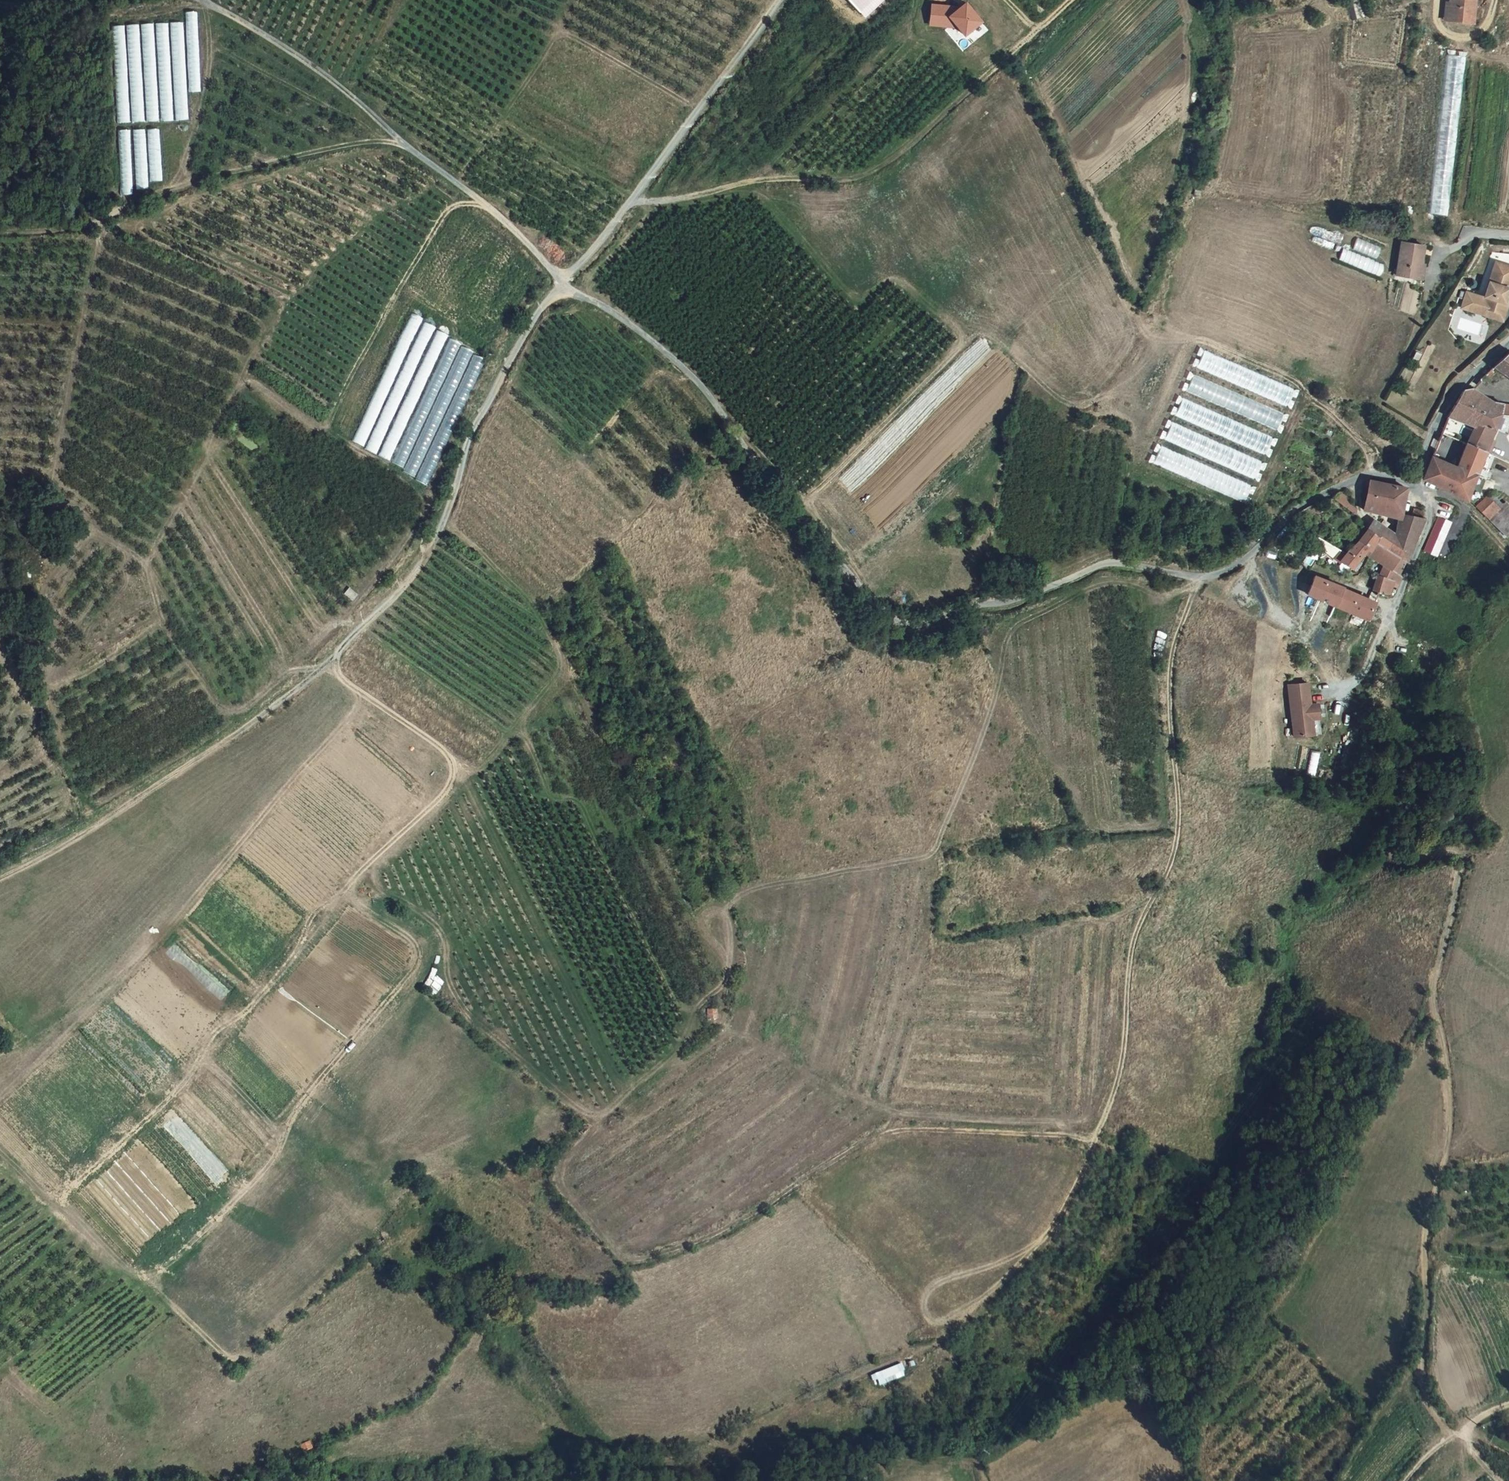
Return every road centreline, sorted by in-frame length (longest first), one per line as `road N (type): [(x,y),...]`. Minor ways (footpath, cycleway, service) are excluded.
road 1 (track): [(644,1259),(710,1238),(874,1138),(907,1130),(1097,1136),(1125,1041),(1131,959),(1179,834),(1170,669),(1202,577),(1169,596),(1106,584),(1016,627),(937,846),(924,858),(767,885),(734,901),(723,914),(730,941),(724,982),(696,1010),(673,1054),(594,1114),(472,1017),(450,986),(439,928),(378,887),(371,861),(443,794),(451,761),(344,680),(330,660)]
road 2 (unclassified): [(562,281),(675,360),(851,580),(898,623),(1008,601),(1100,565),(1202,577),(1227,571),(1303,503),(1367,471),(1416,483)]
road 3 (track): [(0,875),(59,847),(248,725),(317,672),(400,591),(435,540),(468,439),(562,281)]
road 4 (track): [(1456,1434),(1424,1396),(1429,1235),(1450,1136),(1433,997),(1462,862),(1456,852),(1399,862),(1387,796)]
road 5 (track): [(346,888),(414,943),(418,958),(302,1103),(264,1171),(183,1251),(145,1276),(69,1212),(64,1203),(77,1183)]
road 6 (track): [(1371,472),(1367,448),(1291,379),(1210,343),(1148,336),(1140,324),(1187,100),(1183,0)]
road 7 (track): [(329,429),(251,383),(233,392),(148,566),(169,630),(226,710),(243,708),(289,672),(317,672)]
road 8 (track): [(363,626),(358,607),(425,513),(424,499),(341,440),(330,422),(444,215),(481,203)]
road 9 (track): [(364,695),(150,949),(0,1098)]
road 10 (track): [(631,202),(882,168),(1016,43),(1074,0)]
road 11 (unclassified): [(200,0),(327,76),(500,217),(562,281)]
road 12 (track): [(371,861),(312,916),(297,949),(256,1001),(215,1031),(185,1082),(77,1183)]
road 13 (track): [(0,232),(77,228),(250,170),(393,137)]
road 14 (track): [(106,219),(54,478),(64,499),(98,532),(148,566)]
road 15 (unclassified): [(562,281),(595,247),(779,0)]
road 16 (residential): [(1416,483),(1429,521),(1393,628),(1387,796)]
road 17 (unclassified): [(1508,342),(1441,414),(1416,483)]
road 18 (track): [(1405,1480),(1483,1413),(1508,1406)]

